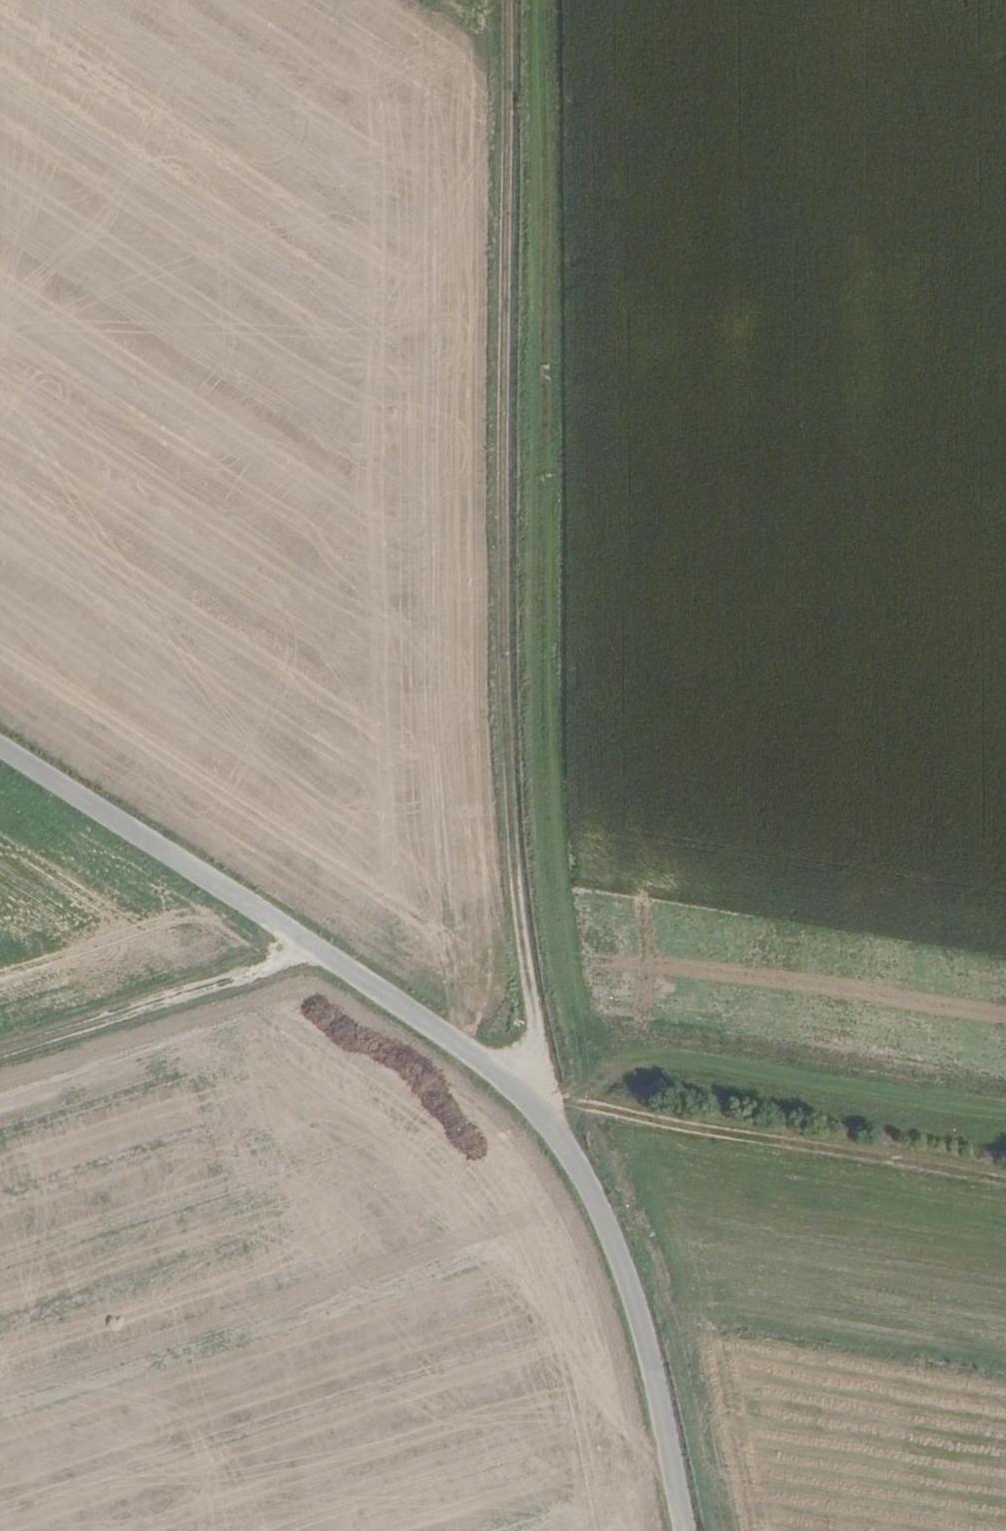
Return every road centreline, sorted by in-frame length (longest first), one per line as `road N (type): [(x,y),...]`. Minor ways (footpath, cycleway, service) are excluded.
road 1 (track): [(540,1112),(538,1033),(515,881),(502,479),(507,0)]
road 2 (unclassified): [(685,1530),(628,1276),(597,1188),(540,1112),(430,1023),(0,744)]
road 3 (track): [(0,1058),(320,950)]

